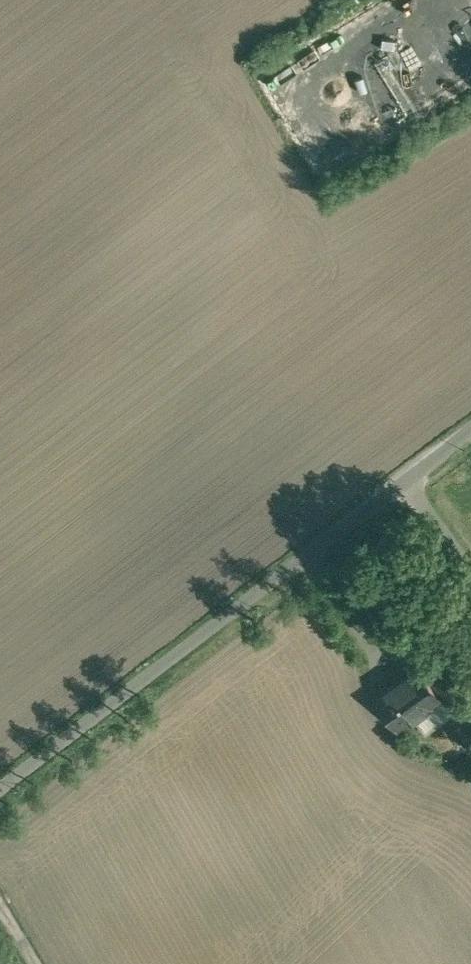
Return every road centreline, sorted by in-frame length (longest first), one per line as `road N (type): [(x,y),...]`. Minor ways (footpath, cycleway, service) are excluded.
road 1 (unclassified): [(470,434),(0,795)]

